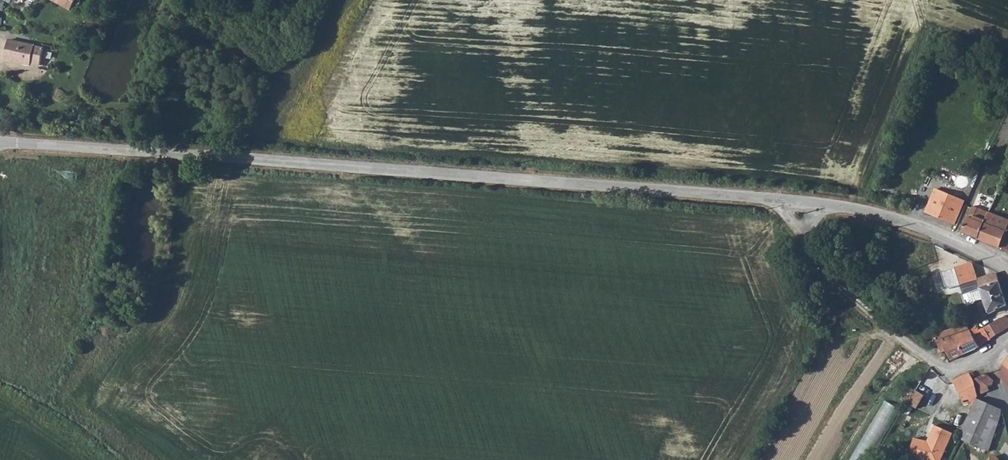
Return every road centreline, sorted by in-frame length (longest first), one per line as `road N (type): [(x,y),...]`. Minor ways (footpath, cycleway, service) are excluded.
road 1 (unclassified): [(1007,269),(935,231),(803,201),(0,143)]

